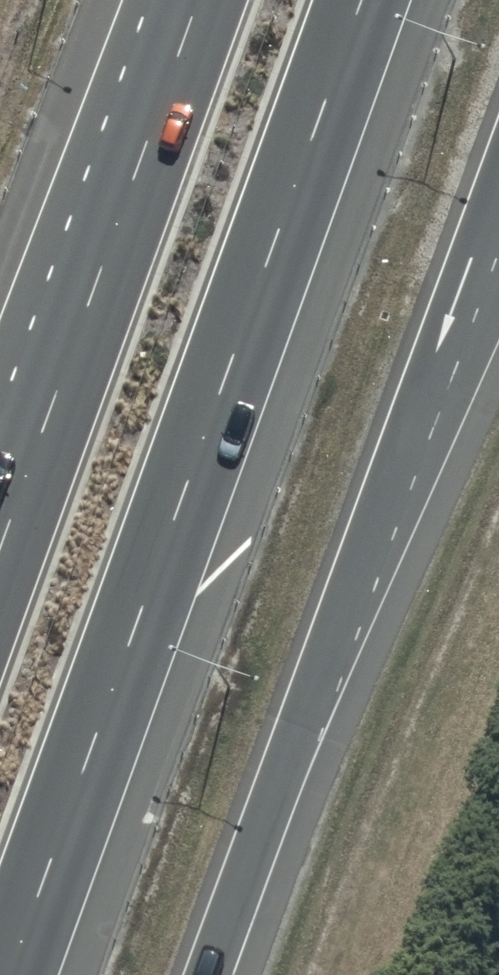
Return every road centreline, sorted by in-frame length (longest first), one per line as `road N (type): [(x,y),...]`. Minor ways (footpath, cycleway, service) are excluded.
road 1 (trunk): [(370,0),(15,974)]
road 2 (trunk): [(498,233),(207,974)]
road 3 (trunk): [(0,552),(199,0)]

